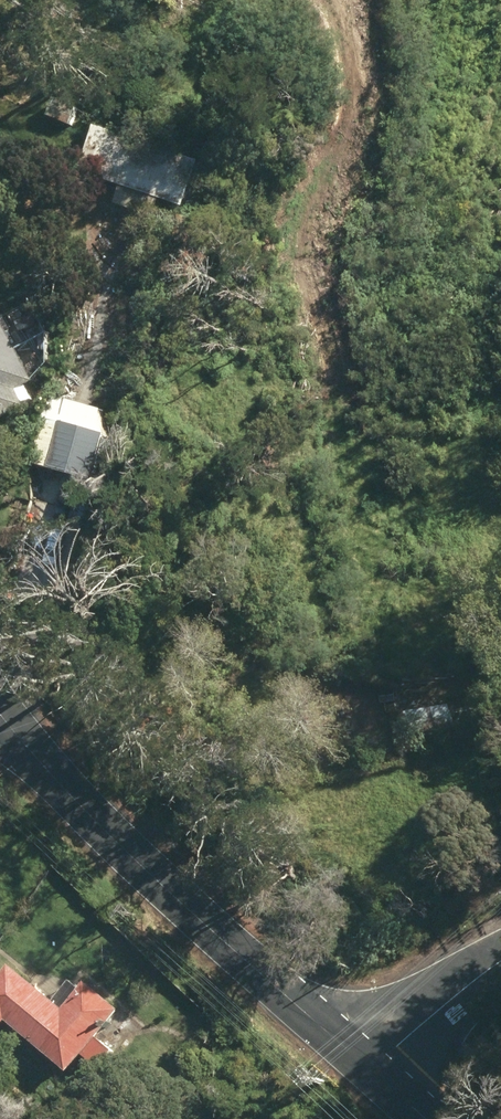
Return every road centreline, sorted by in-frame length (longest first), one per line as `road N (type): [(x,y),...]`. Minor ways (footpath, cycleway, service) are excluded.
road 1 (tertiary): [(0,714),(102,831),(375,1061)]
road 2 (tertiary): [(375,1061),(500,960)]

